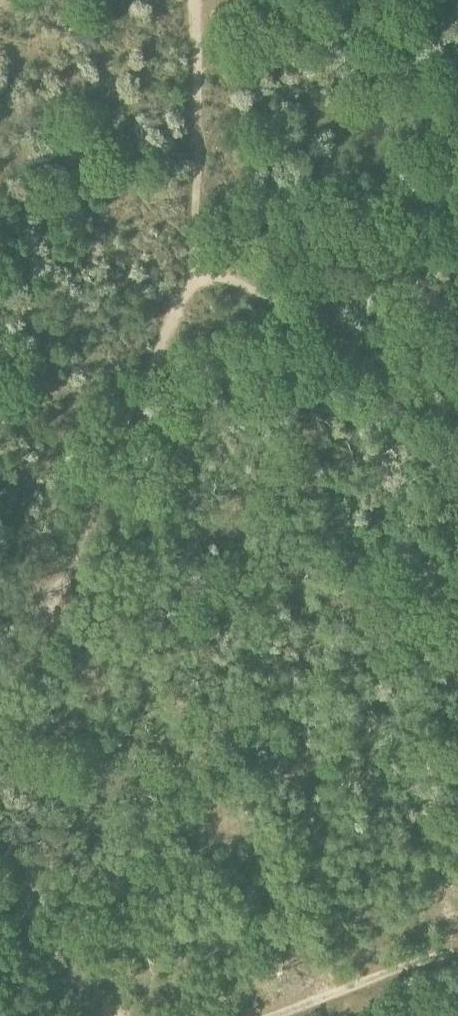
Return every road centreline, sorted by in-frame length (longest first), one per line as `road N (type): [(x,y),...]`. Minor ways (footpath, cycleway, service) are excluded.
road 1 (track): [(273,1015),(391,971),(457,959)]

